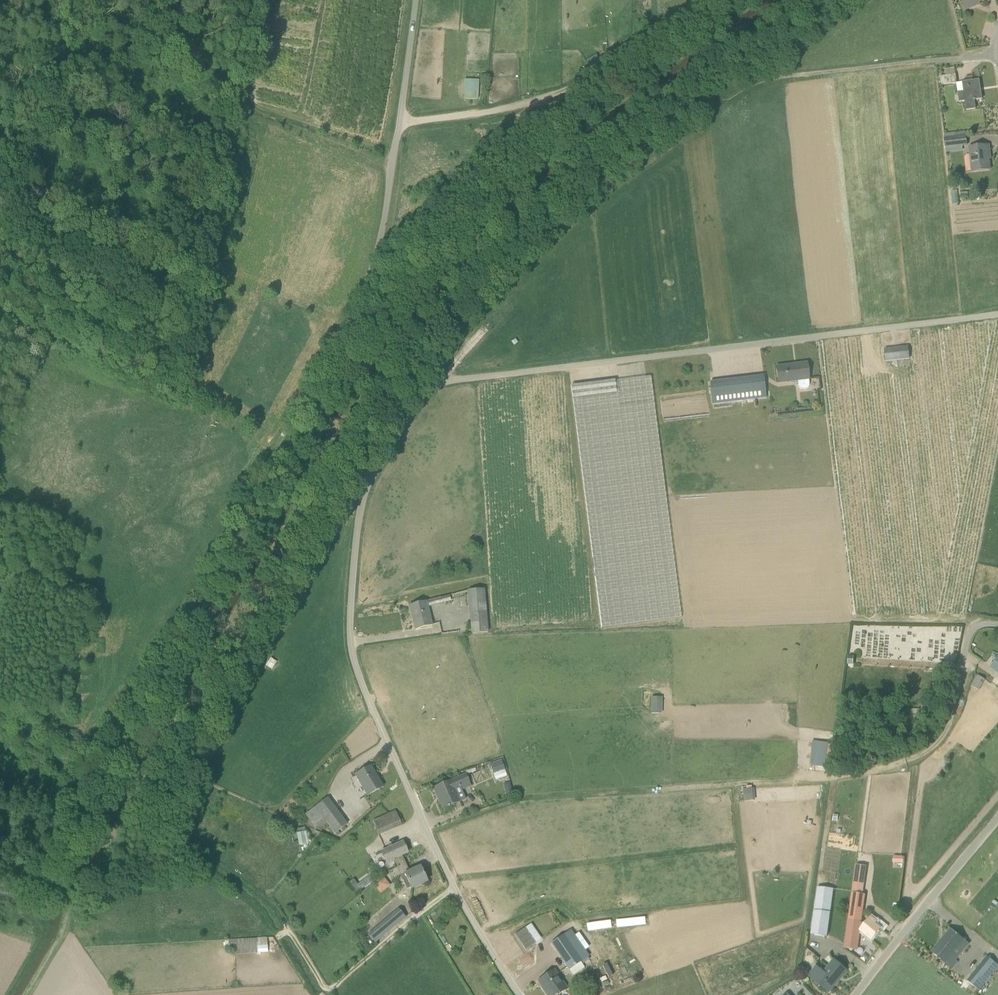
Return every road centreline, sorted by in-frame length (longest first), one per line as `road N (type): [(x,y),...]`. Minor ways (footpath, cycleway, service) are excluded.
road 1 (unclassified): [(369,484),(431,381),(997,312)]
road 2 (track): [(431,381),(597,197),(747,86),(997,50)]
road 3 (track): [(23,891),(97,745),(298,401)]
road 4 (unclassified): [(519,994),(453,887),(356,667),(353,546),(369,484)]
road 5 (unclassified): [(369,484),(344,438),(298,401),(368,277),(415,0)]
road 6 (track): [(691,786),(829,778),(901,761),(933,748),(952,716)]
road 7 (track): [(272,902),(331,989),(453,887)]
road 8 (unclassified): [(854,994),(997,818)]
road 9 (track): [(561,93),(513,109),(397,123)]

